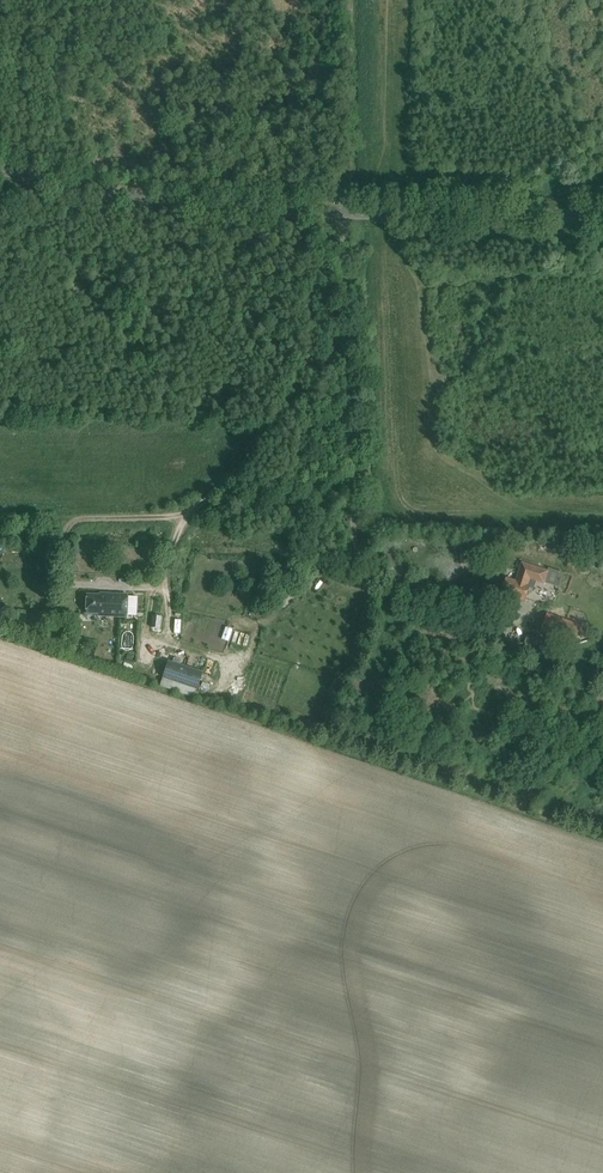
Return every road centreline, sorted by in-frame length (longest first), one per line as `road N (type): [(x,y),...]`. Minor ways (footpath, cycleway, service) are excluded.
road 1 (track): [(602,514),(529,511),(470,481),(430,437),(429,357),(408,270),(384,225),(387,0)]
road 2 (tertiary): [(602,215),(180,205),(78,190),(0,166)]
road 3 (track): [(344,210),(341,340),(239,464),(181,519),(78,530)]
road 4 (track): [(341,340),(356,432),(356,561),(375,579),(465,612)]

